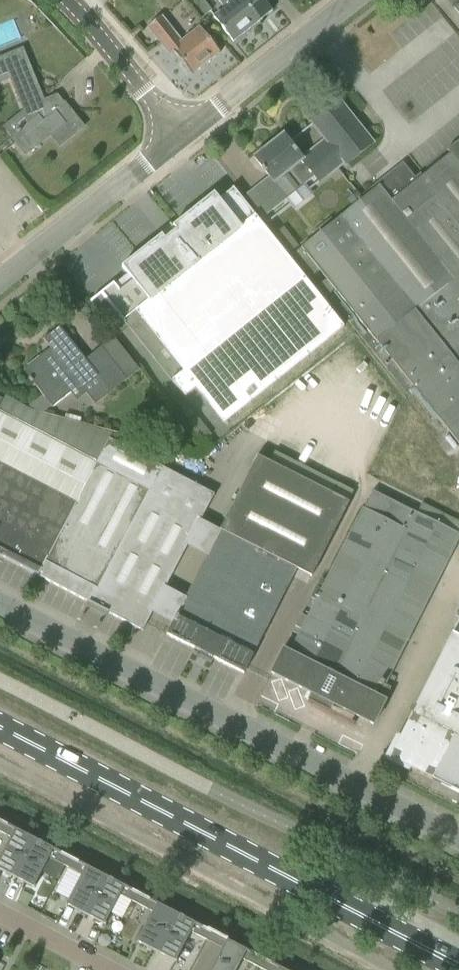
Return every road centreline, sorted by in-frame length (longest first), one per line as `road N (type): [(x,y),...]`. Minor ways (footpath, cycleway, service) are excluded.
road 1 (primary): [(458,968),(0,730)]
road 2 (tertiary): [(458,835),(0,604)]
road 3 (tertiary): [(0,285),(178,141)]
road 4 (tertiary): [(356,0),(178,141)]
road 5 (tertiary): [(178,141),(58,0)]

